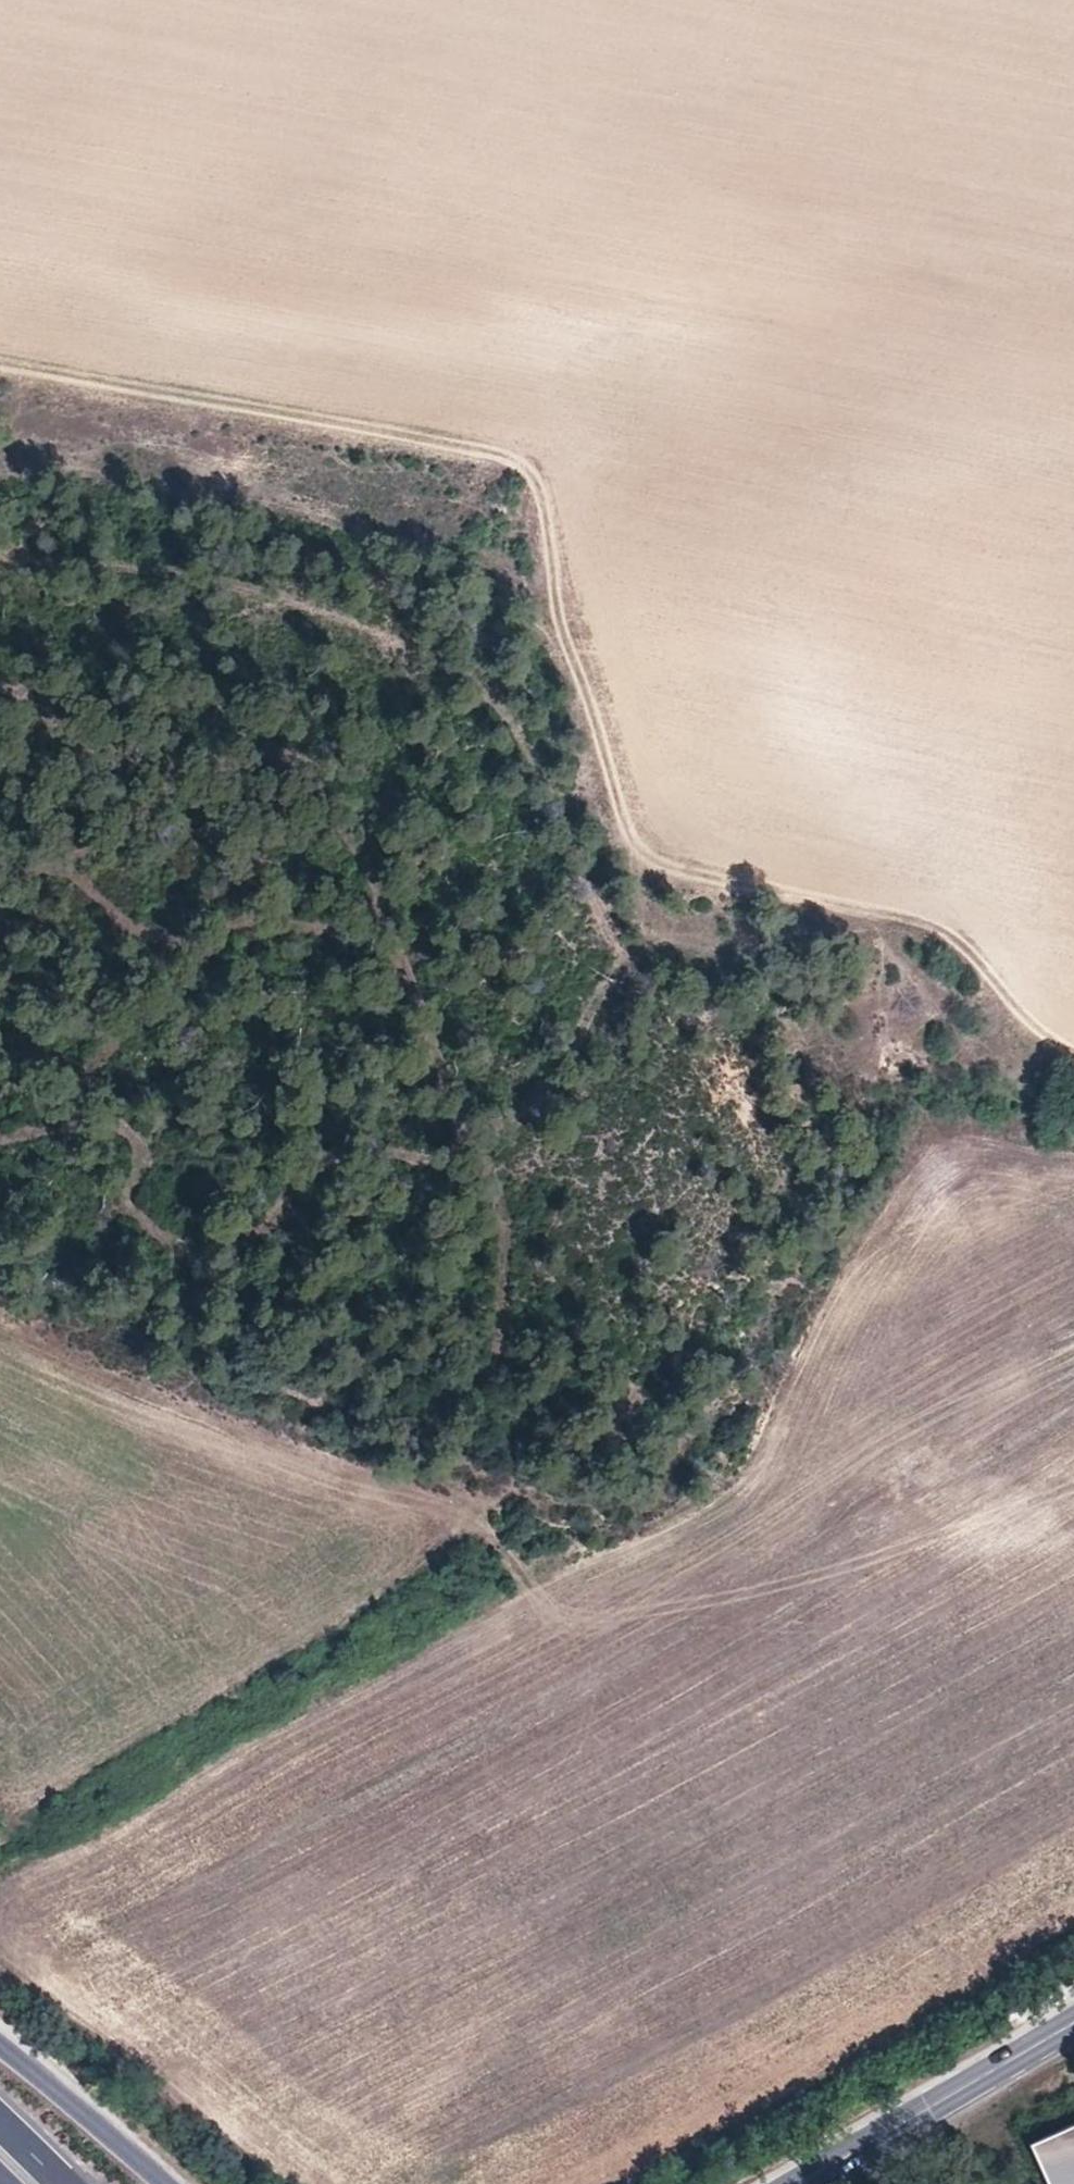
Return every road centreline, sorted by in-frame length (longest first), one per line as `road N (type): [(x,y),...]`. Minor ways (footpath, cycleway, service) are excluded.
road 1 (tertiary): [(1073,2022),(802,2183)]
road 2 (primary): [(161,2183),(0,2048)]

